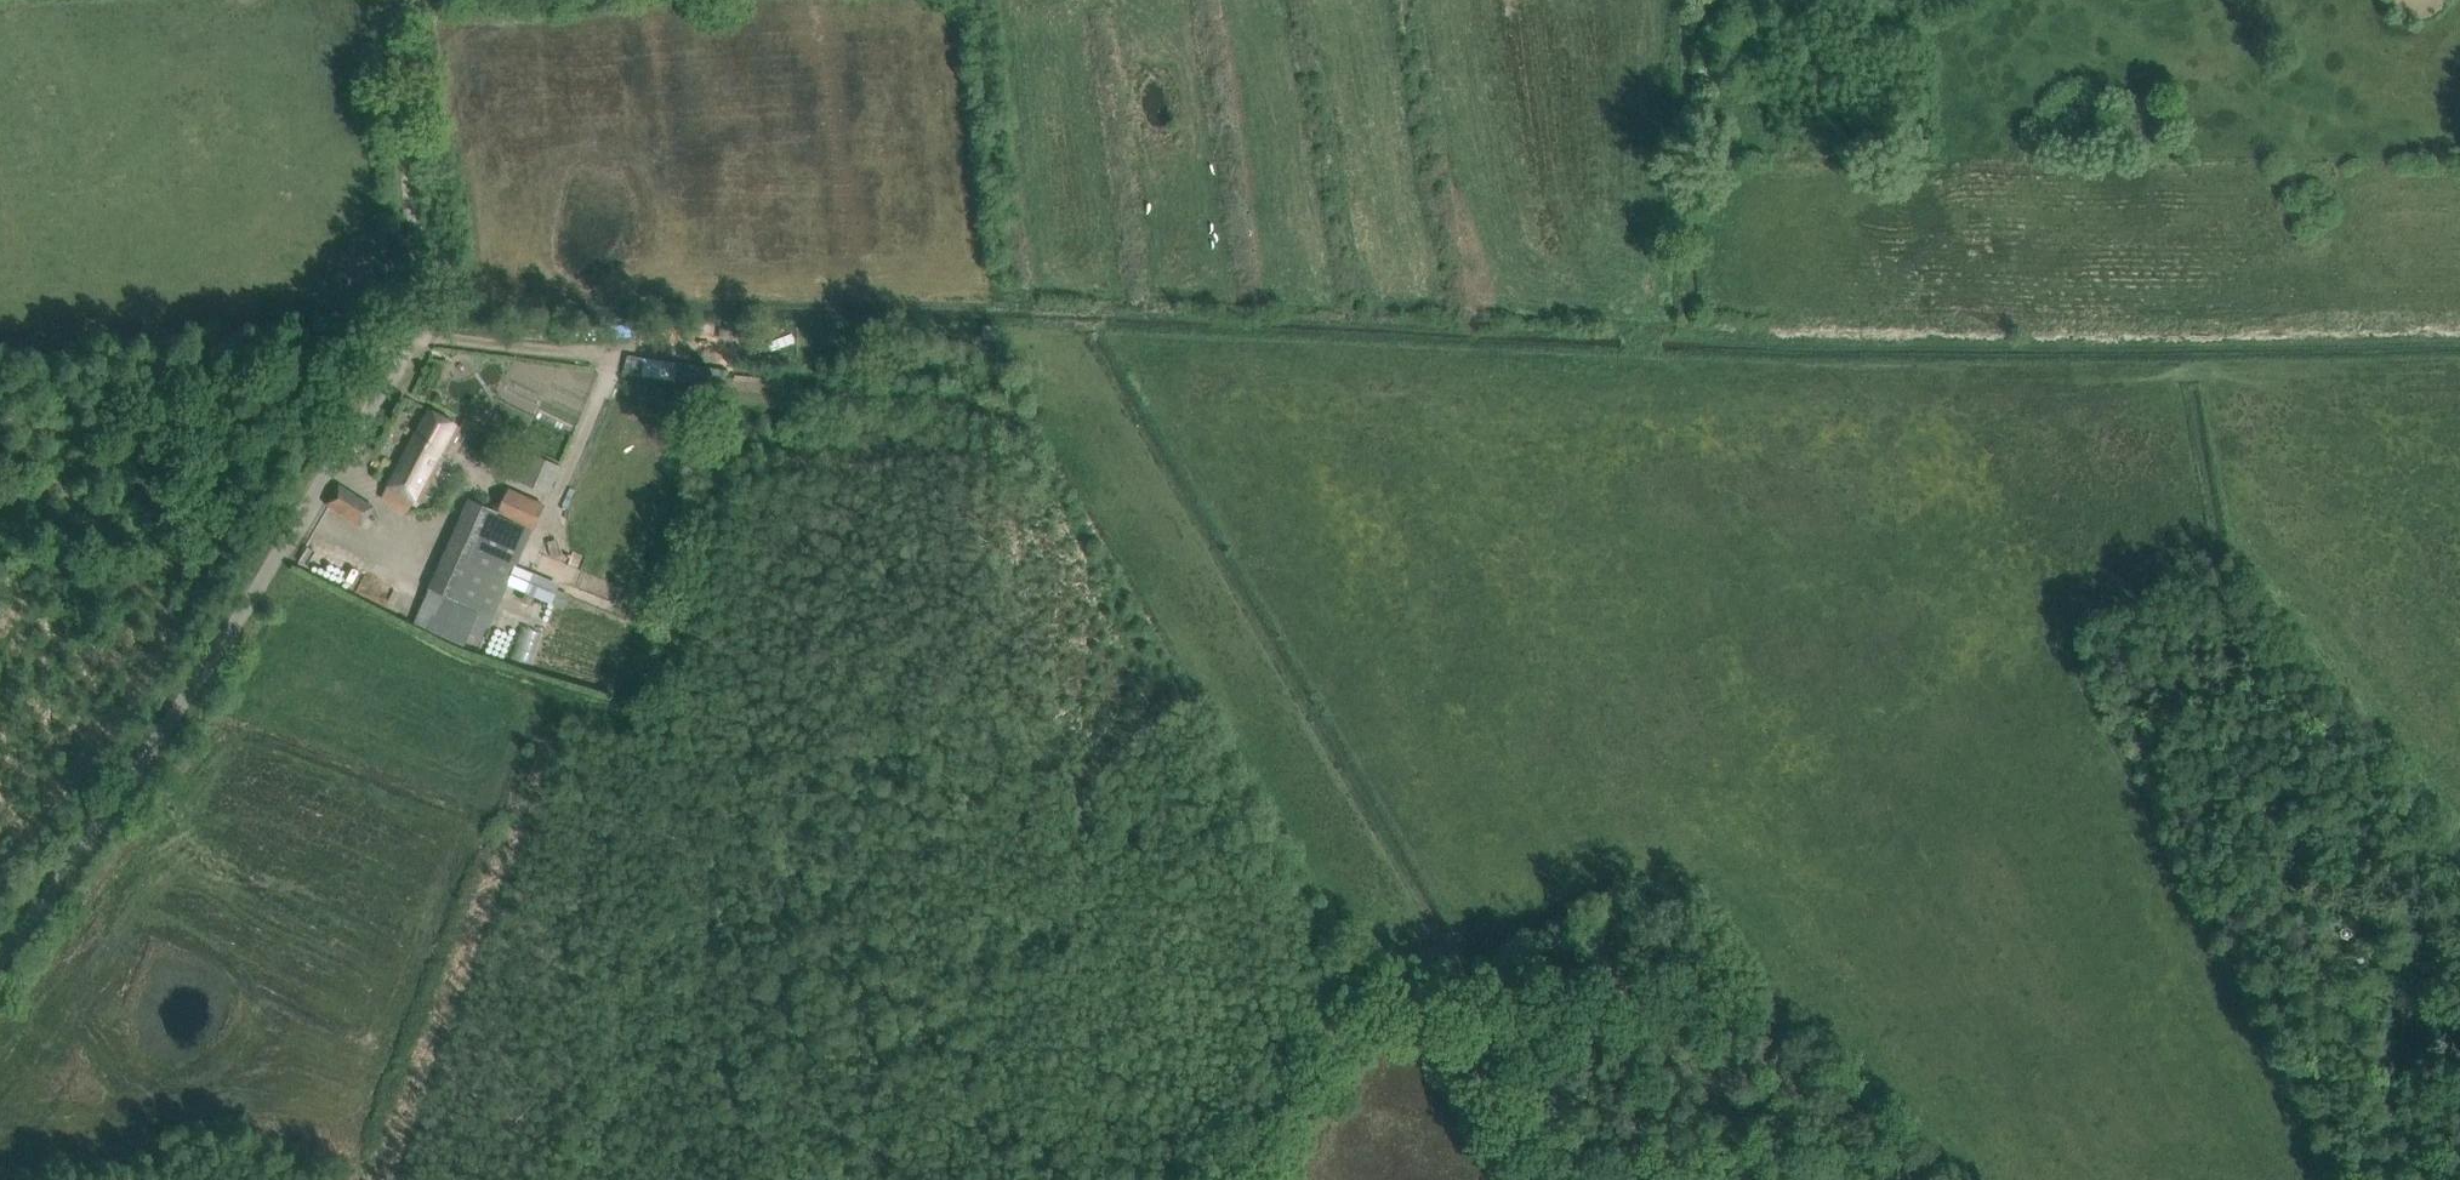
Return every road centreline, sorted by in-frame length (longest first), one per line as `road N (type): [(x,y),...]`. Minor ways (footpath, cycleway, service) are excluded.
road 1 (unclassified): [(0,956),(230,629),(387,386),(419,309)]
road 2 (track): [(419,309),(402,21),(413,0)]

